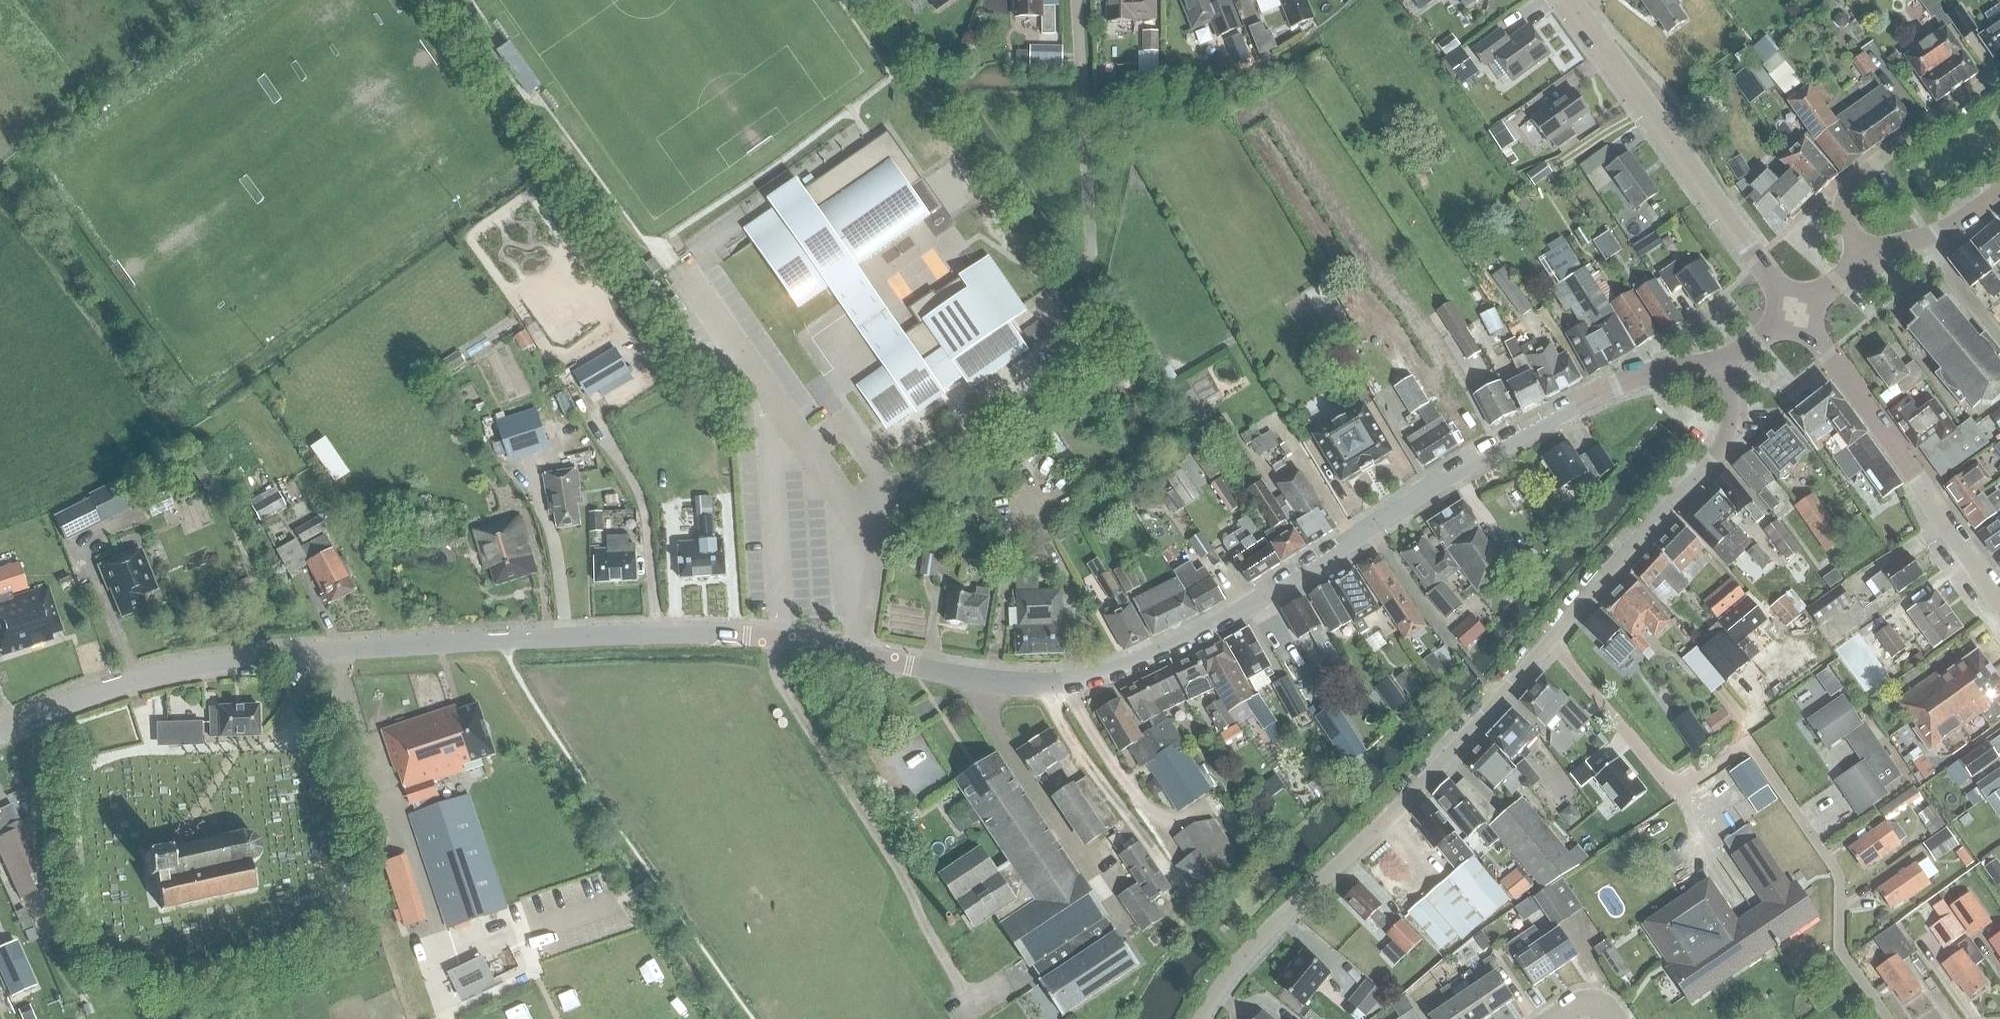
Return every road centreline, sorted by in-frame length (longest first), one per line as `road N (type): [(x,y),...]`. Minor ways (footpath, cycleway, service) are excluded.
road 1 (residential): [(583,637),(730,635),(968,678),(1091,678),(1231,617),(1429,488),(1593,394),(1729,358)]
road 2 (residential): [(1201,1018),(1241,960),(1422,783),(1704,474),(1729,425),(1729,358)]
road 3 (residential): [(801,1018),(606,739),(590,705),(583,637)]
road 4 (residential): [(1796,313),(1568,0)]
road 5 (residential): [(1999,611),(1953,551),(1868,408),(1796,313)]
road 6 (unclassified): [(0,731),(94,694),(289,654)]
road 7 (residential): [(289,654),(583,637)]
road 8 (residential): [(1864,262),(1846,213),(1849,183),(1999,74)]
road 9 (residential): [(1864,262),(1959,224),(1999,191)]

